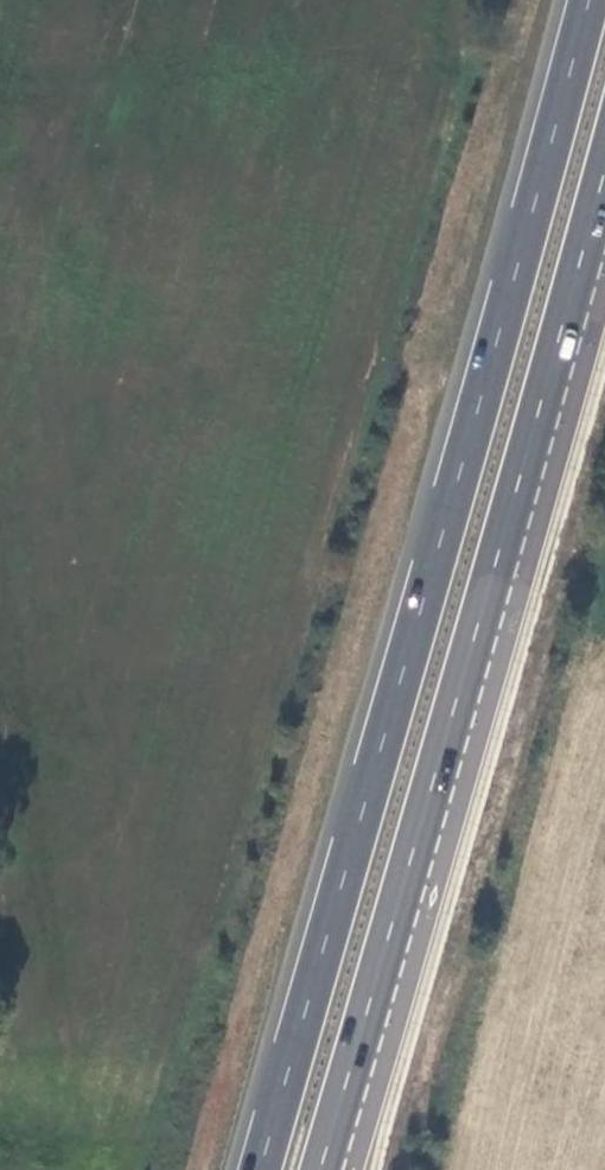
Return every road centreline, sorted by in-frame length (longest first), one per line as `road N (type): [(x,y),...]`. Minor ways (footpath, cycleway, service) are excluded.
road 1 (trunk): [(588,0),(259,1169)]
road 2 (trunk): [(320,1169),(604,165)]

